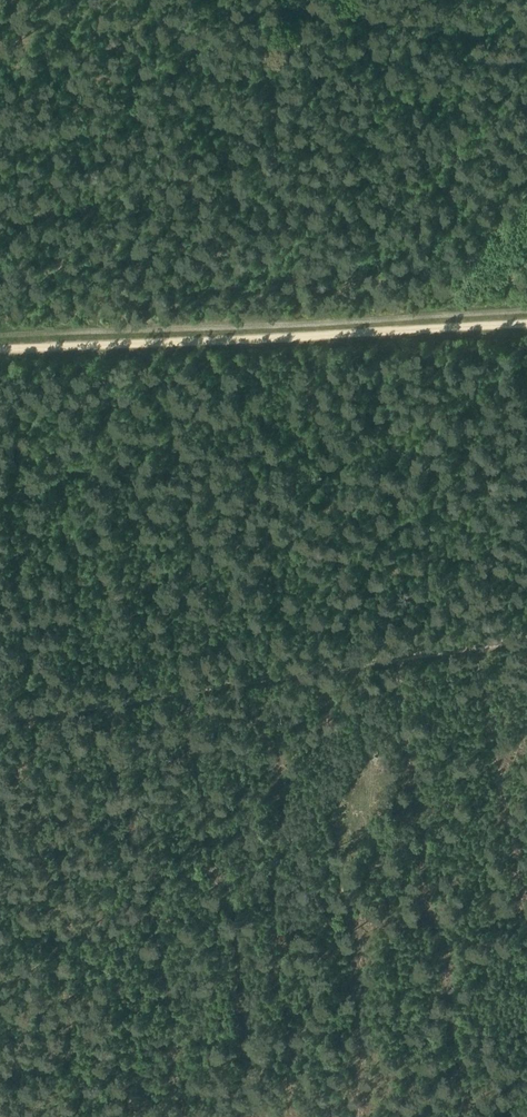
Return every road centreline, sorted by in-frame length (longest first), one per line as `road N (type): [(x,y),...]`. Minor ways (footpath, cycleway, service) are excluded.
road 1 (track): [(0,700),(526,626)]
road 2 (track): [(526,319),(0,345)]

